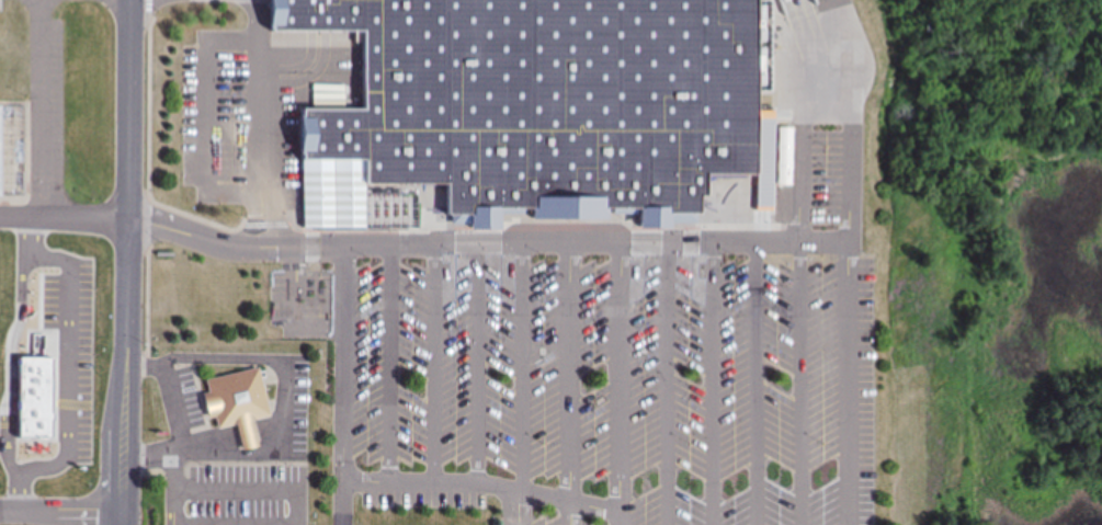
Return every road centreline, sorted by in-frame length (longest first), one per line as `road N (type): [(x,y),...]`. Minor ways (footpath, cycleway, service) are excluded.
road 1 (residential): [(127,524),(135,0)]

